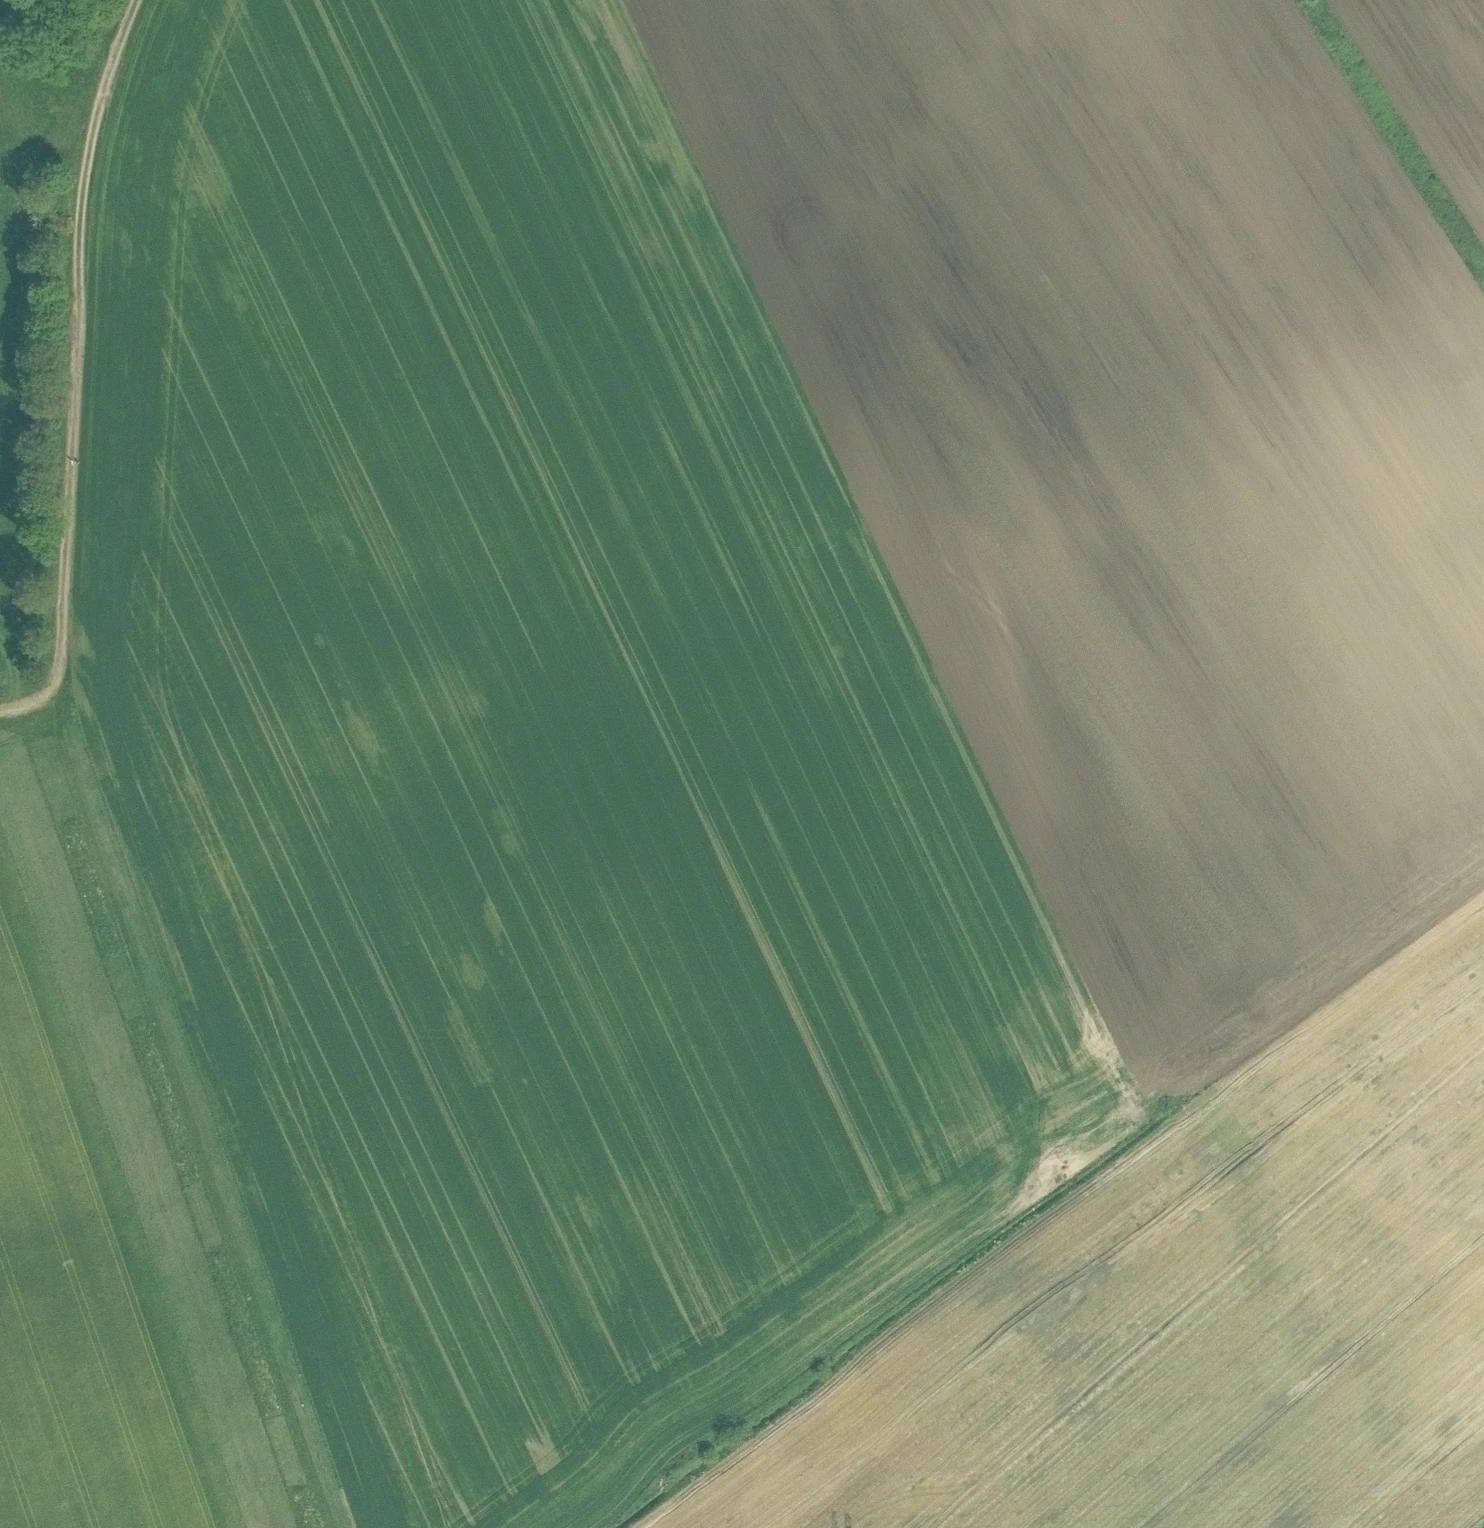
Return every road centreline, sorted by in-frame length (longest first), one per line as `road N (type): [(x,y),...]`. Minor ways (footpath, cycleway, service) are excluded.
road 1 (track): [(137,0),(90,132),(71,257),(56,666),(47,685),(0,706)]

